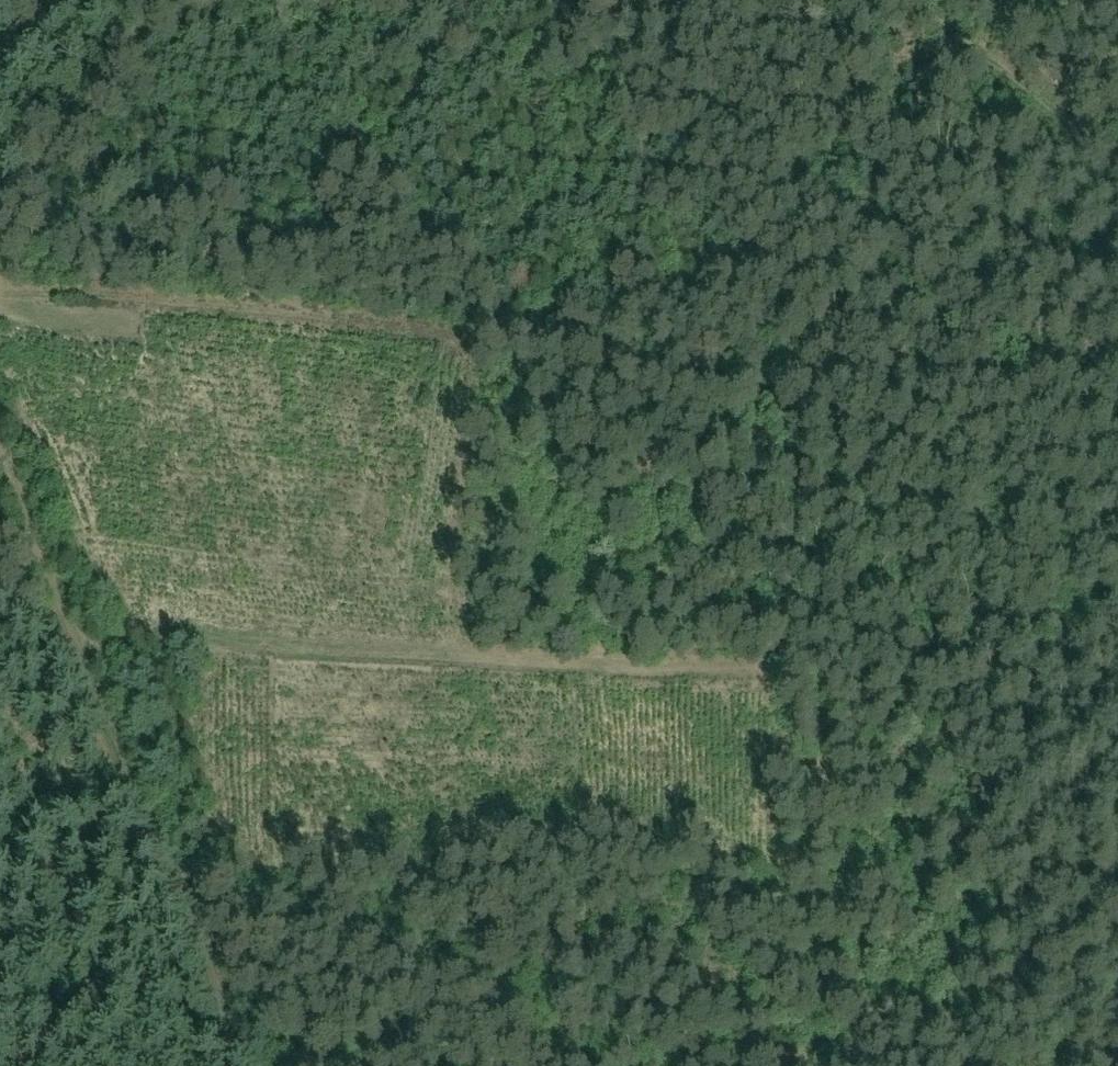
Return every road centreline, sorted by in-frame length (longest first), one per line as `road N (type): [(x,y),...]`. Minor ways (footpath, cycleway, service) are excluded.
road 1 (track): [(260,1065),(0,448)]
road 2 (track): [(1117,164),(917,0)]
road 3 (track): [(127,0),(0,185)]

